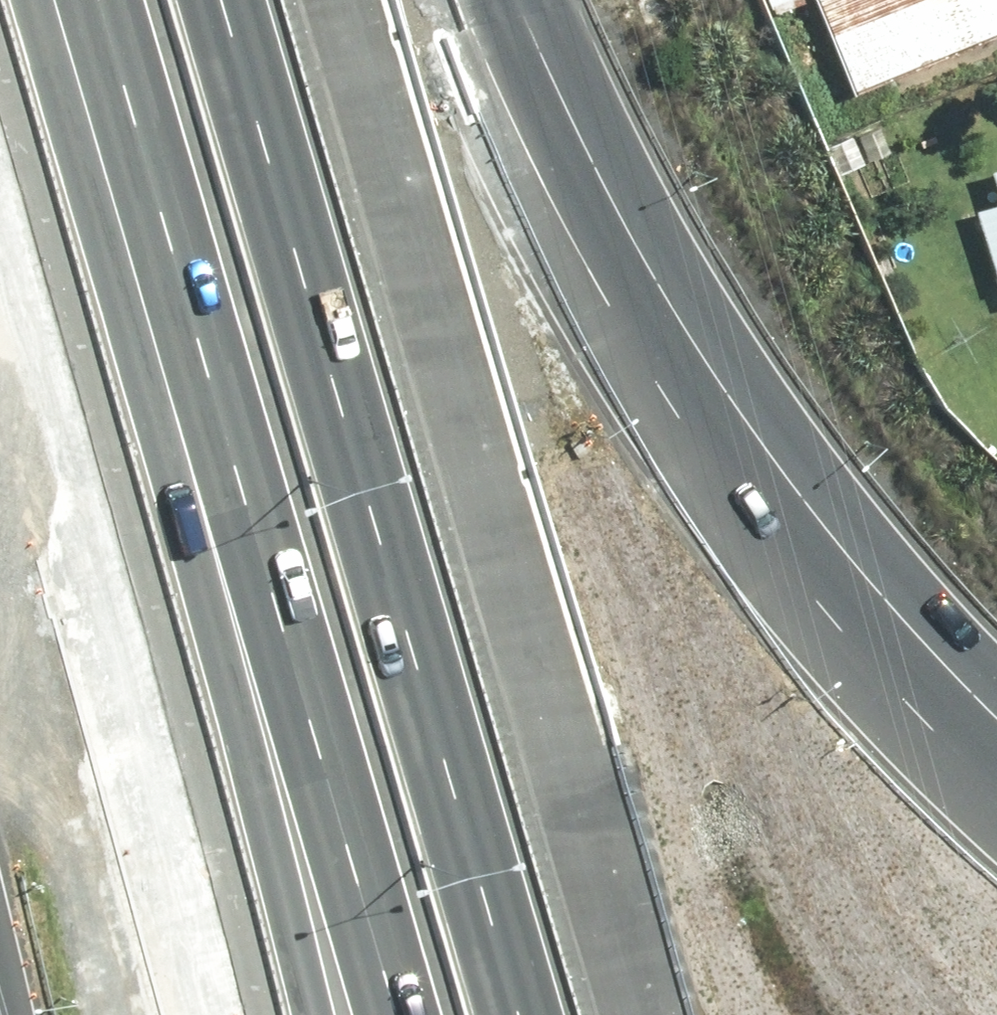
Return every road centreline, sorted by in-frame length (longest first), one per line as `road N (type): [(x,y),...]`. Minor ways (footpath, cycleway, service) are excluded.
road 1 (motorway): [(261,0),(557,1014)]
road 2 (motorway): [(375,1014),(82,0)]
road 3 (motorway): [(271,1014),(1,0)]
road 4 (motorway): [(460,0),(569,227),(750,509),(879,671),(996,787)]
road 5 (motorway): [(545,0),(602,137),(731,352),(855,525),(996,676)]

